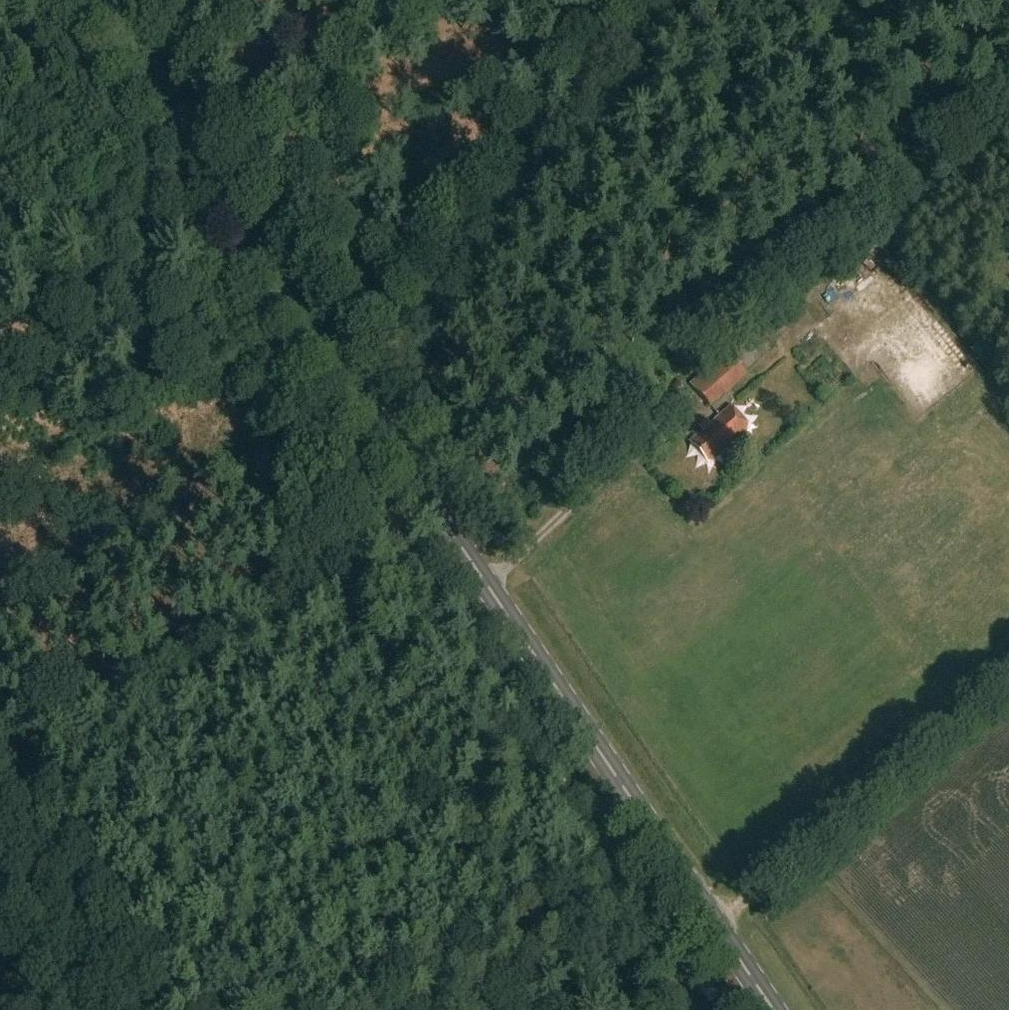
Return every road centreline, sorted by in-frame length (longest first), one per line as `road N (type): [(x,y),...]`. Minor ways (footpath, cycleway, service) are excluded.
road 1 (primary): [(775,1009),(92,0)]
road 2 (track): [(0,754),(437,511)]
road 3 (track): [(659,0),(379,363),(351,383)]
road 4 (track): [(717,925),(1008,661)]

